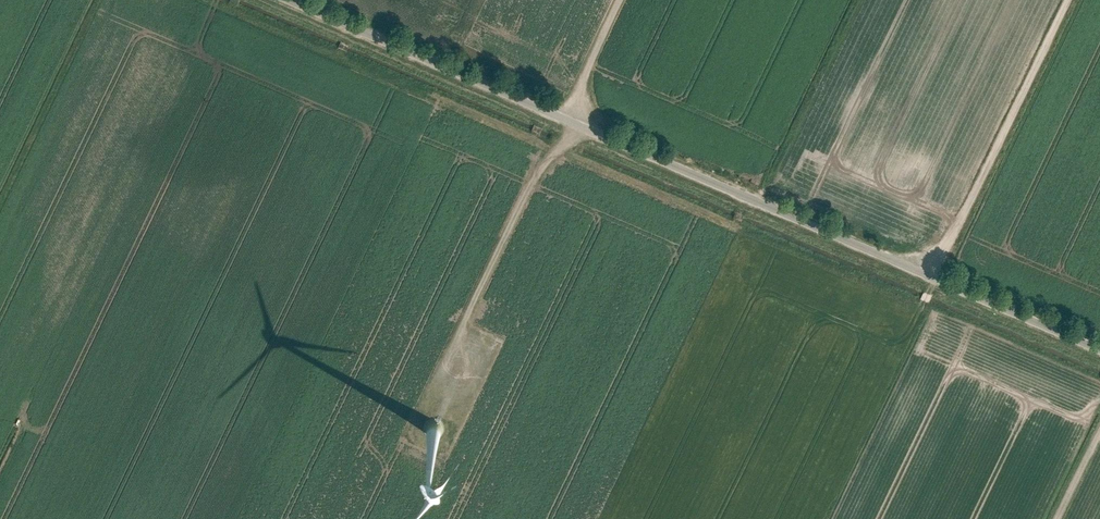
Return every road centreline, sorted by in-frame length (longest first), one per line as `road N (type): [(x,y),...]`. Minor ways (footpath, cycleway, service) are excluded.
road 1 (unclassified): [(292,0),(1099,346)]
road 2 (track): [(445,368),(530,179),(573,121),(587,67),(619,0)]
road 3 (track): [(917,268),(960,221),(1068,0)]

